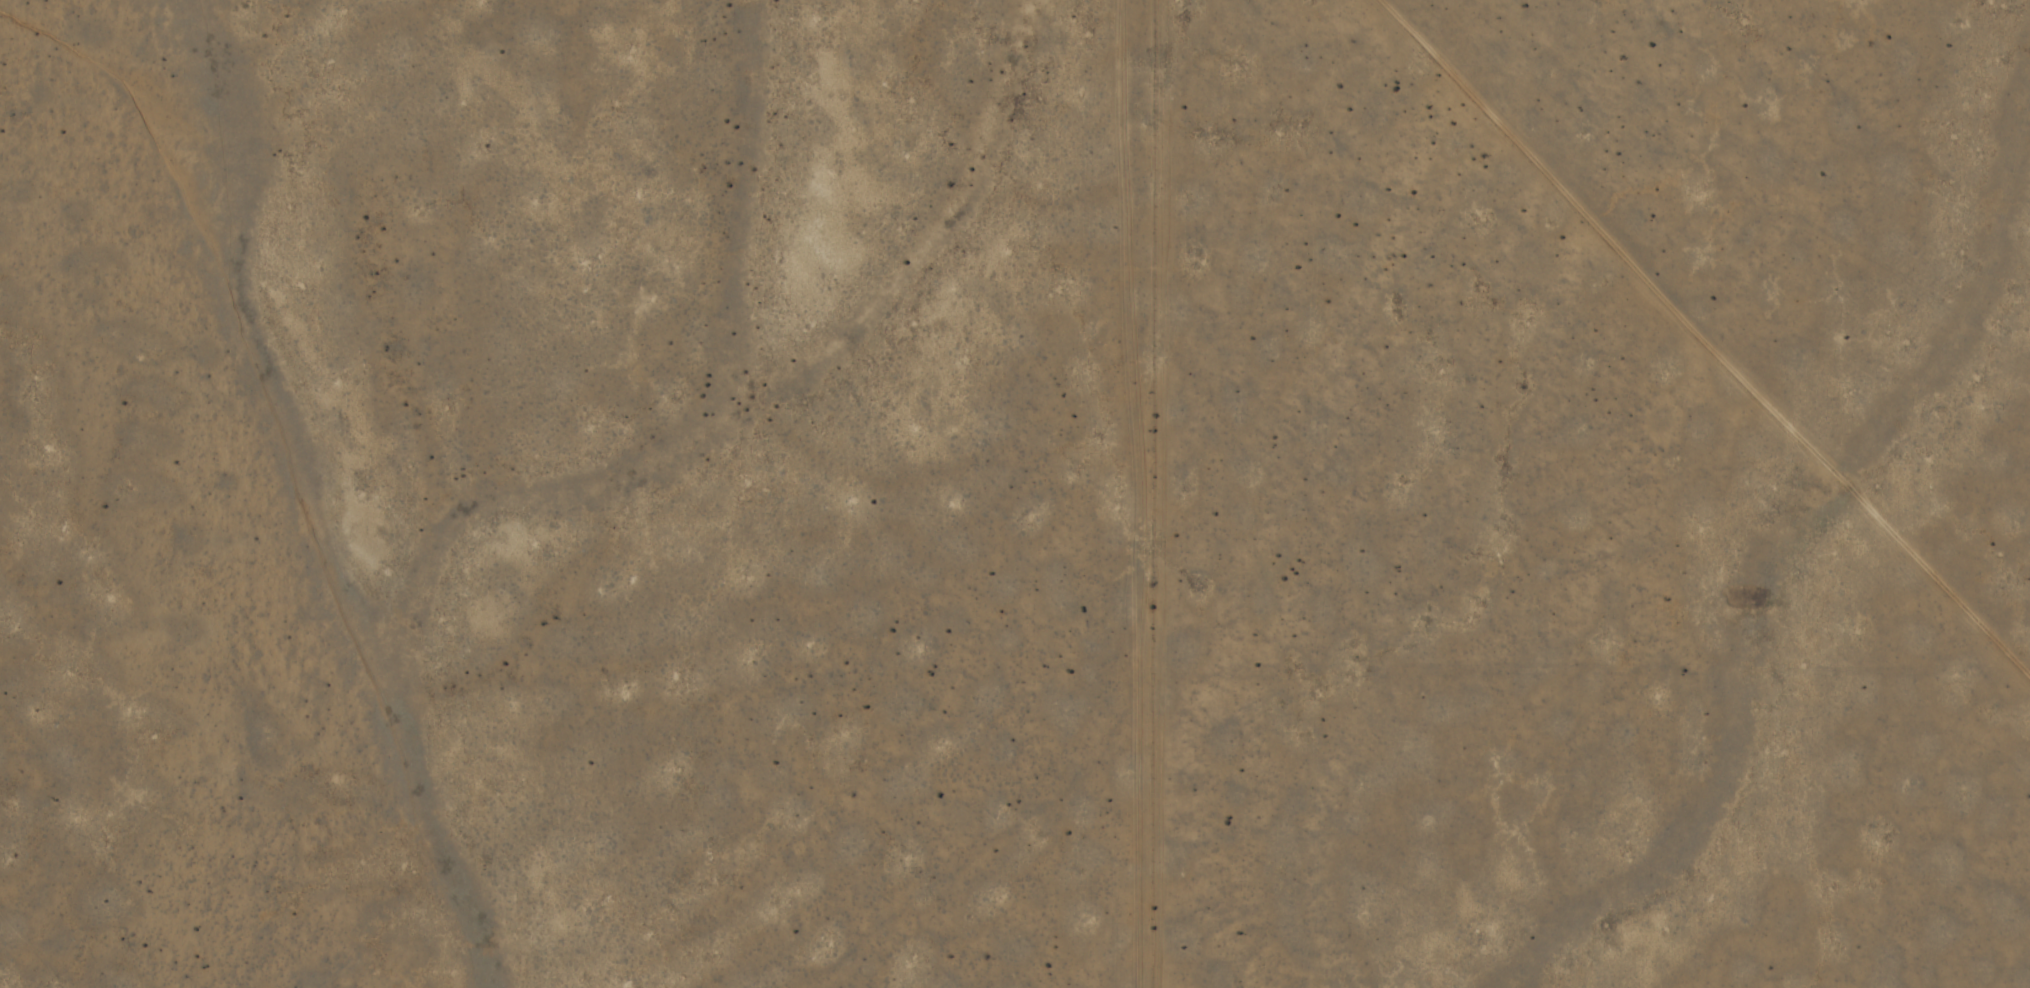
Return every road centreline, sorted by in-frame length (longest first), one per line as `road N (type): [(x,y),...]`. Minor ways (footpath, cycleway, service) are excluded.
road 1 (residential): [(1059,0),(1005,987)]
road 2 (residential): [(2029,603),(1550,95),(1436,0)]

